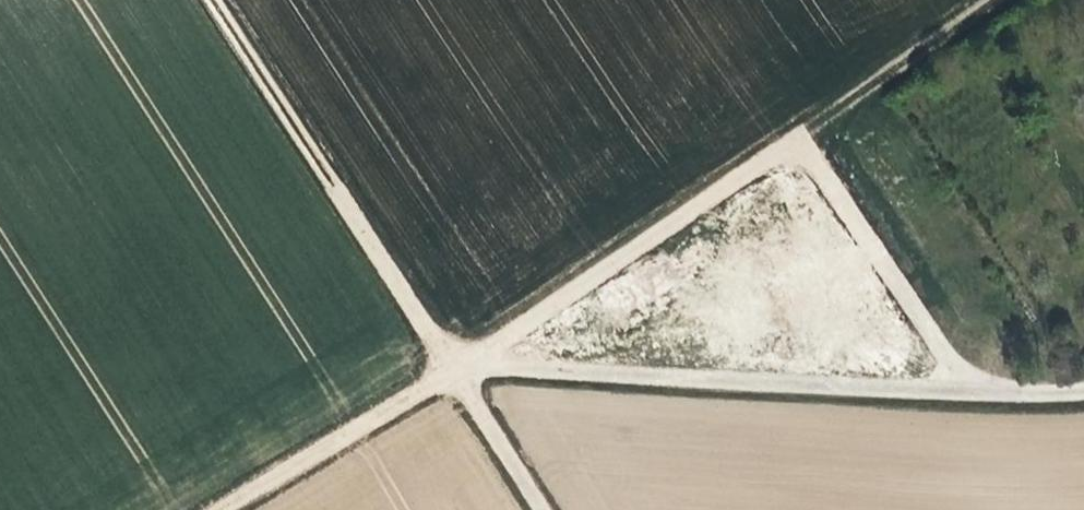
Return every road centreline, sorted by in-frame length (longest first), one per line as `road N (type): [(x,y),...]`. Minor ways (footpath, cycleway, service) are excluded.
road 1 (unclassified): [(981,382),(810,136),(465,359)]
road 2 (track): [(233,0),(553,509)]
road 3 (unclassified): [(981,382),(465,359)]
road 4 (track): [(810,136),(1006,0)]
road 5 (unclassified): [(465,359),(276,479)]

